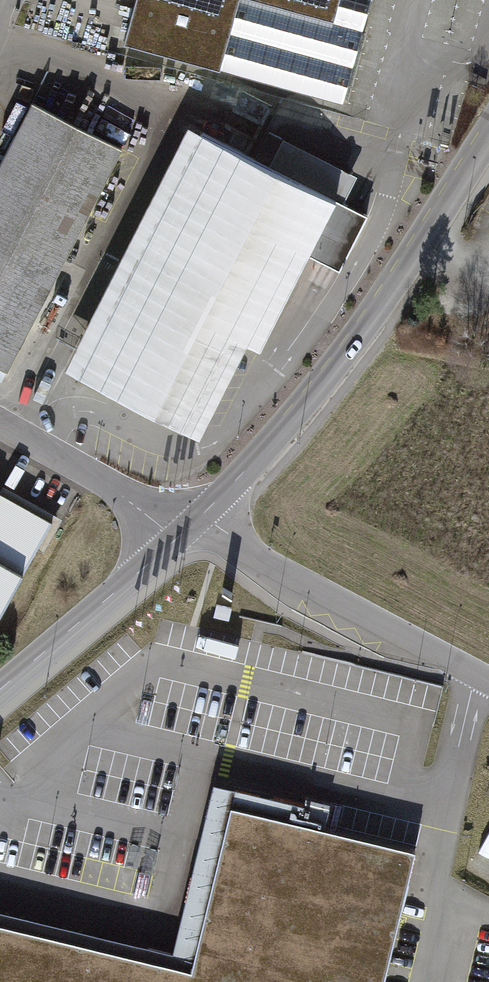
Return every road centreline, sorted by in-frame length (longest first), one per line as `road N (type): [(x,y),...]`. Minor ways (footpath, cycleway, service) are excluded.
road 1 (secondary): [(488,134),(327,374),(200,517)]
road 2 (unclassified): [(200,517),(261,560),(488,681)]
road 3 (secondary): [(186,530),(0,690)]
road 4 (unclassified): [(186,530),(0,425)]

